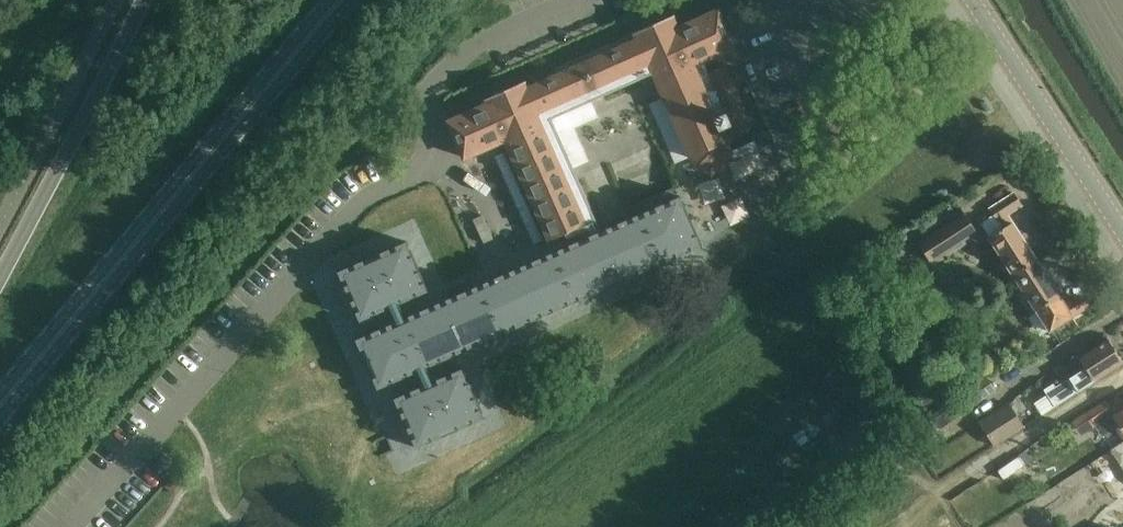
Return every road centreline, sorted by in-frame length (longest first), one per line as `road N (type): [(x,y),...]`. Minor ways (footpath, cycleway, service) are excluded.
road 1 (secondary): [(0,407),(341,0)]
road 2 (secondary): [(135,0),(0,278)]
road 3 (tertiary): [(1122,232),(975,0)]

